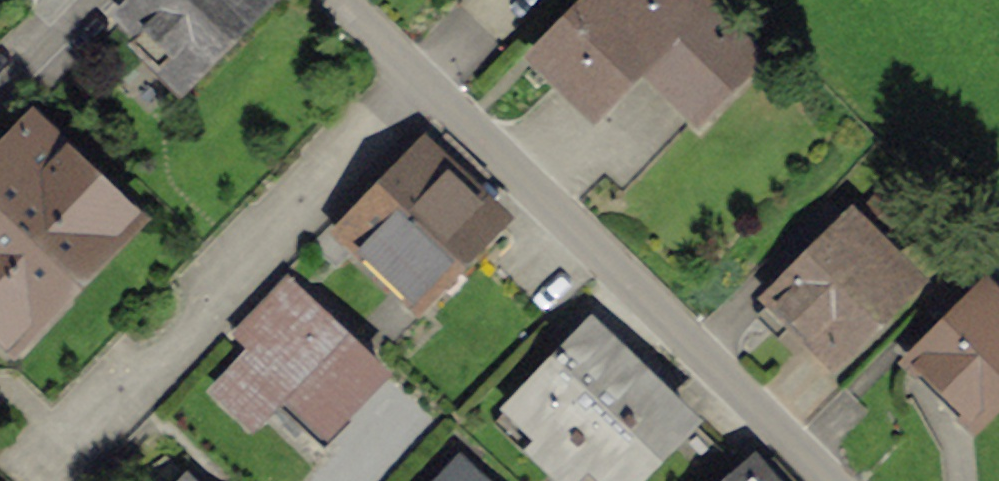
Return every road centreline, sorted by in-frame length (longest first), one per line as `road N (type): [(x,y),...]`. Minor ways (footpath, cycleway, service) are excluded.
road 1 (residential): [(825,480),(336,0)]

